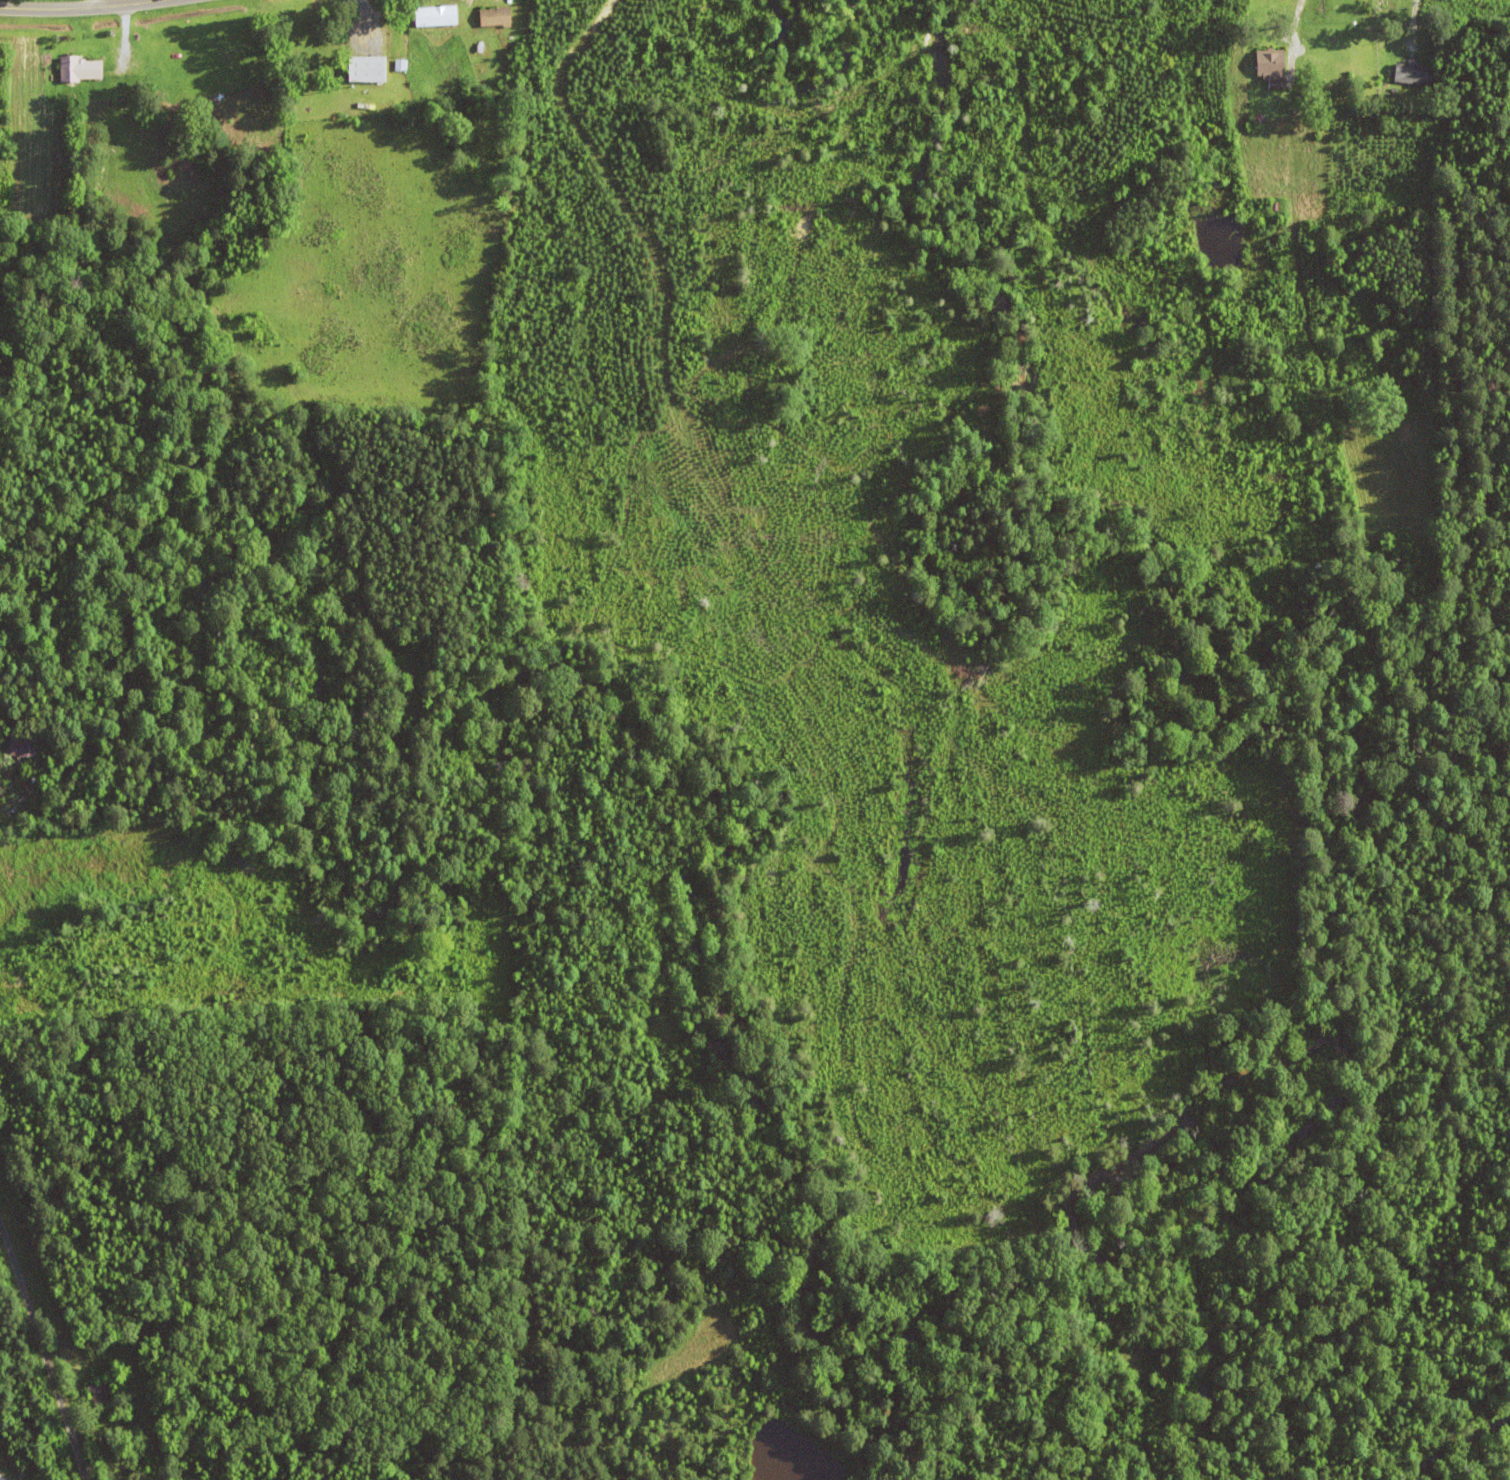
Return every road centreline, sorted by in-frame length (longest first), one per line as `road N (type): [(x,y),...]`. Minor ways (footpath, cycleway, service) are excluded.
road 1 (residential): [(86,1479),(0,1228)]
road 2 (tertiary): [(142,0),(0,6)]

